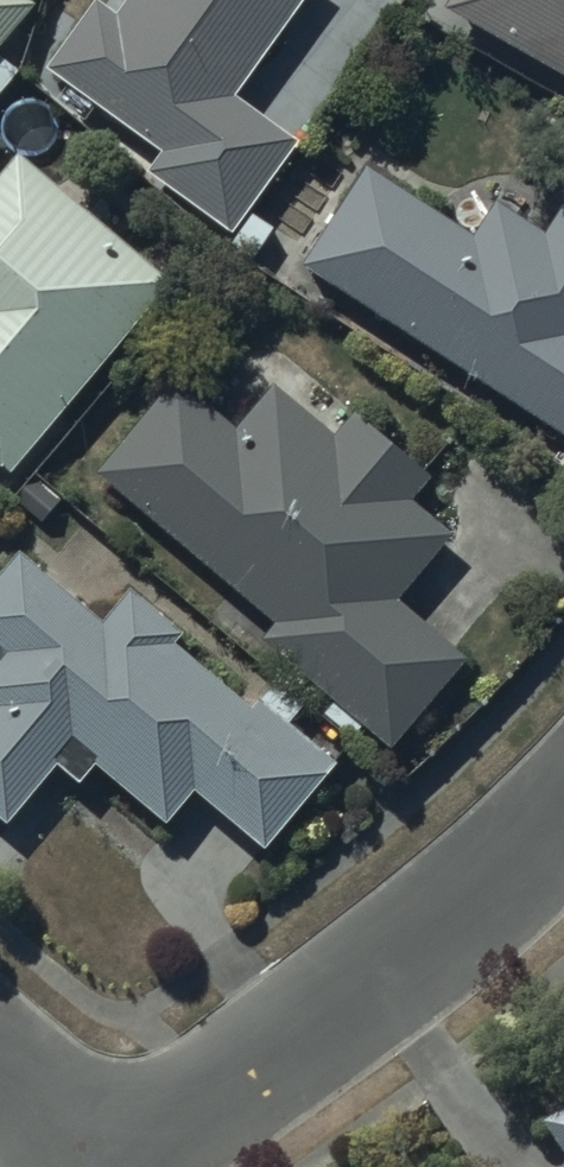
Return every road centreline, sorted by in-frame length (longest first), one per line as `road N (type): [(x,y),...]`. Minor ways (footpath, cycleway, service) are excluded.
road 1 (residential): [(563,819),(322,1022),(78,1166)]
road 2 (residential): [(70,1166),(41,1108),(0,1054)]

